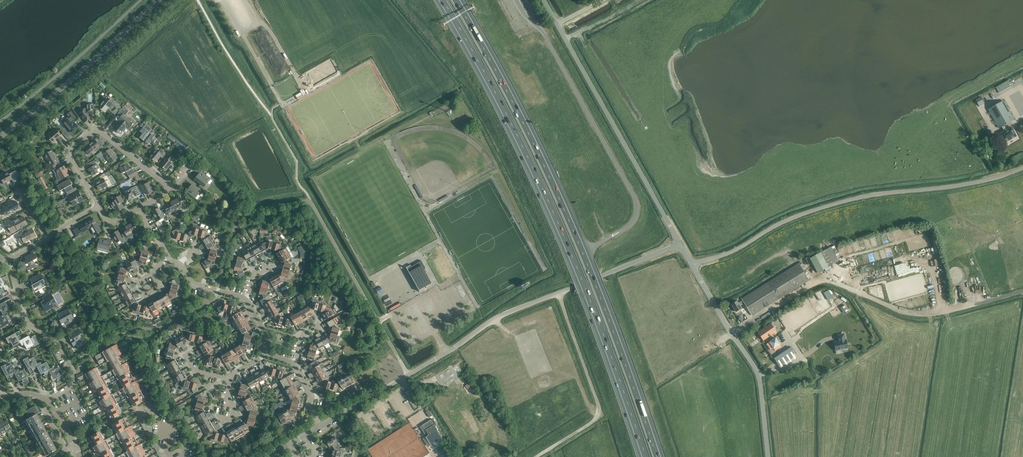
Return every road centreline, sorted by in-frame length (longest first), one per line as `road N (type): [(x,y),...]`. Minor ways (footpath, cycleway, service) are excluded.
road 1 (motorway): [(441,0),(537,180),(644,456)]
road 2 (motorway): [(659,456),(555,185),(457,0)]
road 3 (tertiary): [(321,427),(499,317),(680,244)]
road 4 (unclassified): [(692,265),(837,203),(1022,168)]
road 5 (track): [(1022,291),(922,314),(823,280),(732,334)]
road 6 (tertiary): [(680,244),(544,0)]
road 7 (unclassified): [(768,456),(758,375),(692,265)]
road 8 (tertiary): [(0,137),(157,0)]
road 9 (track): [(537,456),(598,412),(558,293)]
road 10 (residential): [(100,207),(73,159),(94,133),(174,189)]
road 11 (residential): [(49,400),(73,386),(74,371),(28,322),(5,262)]

